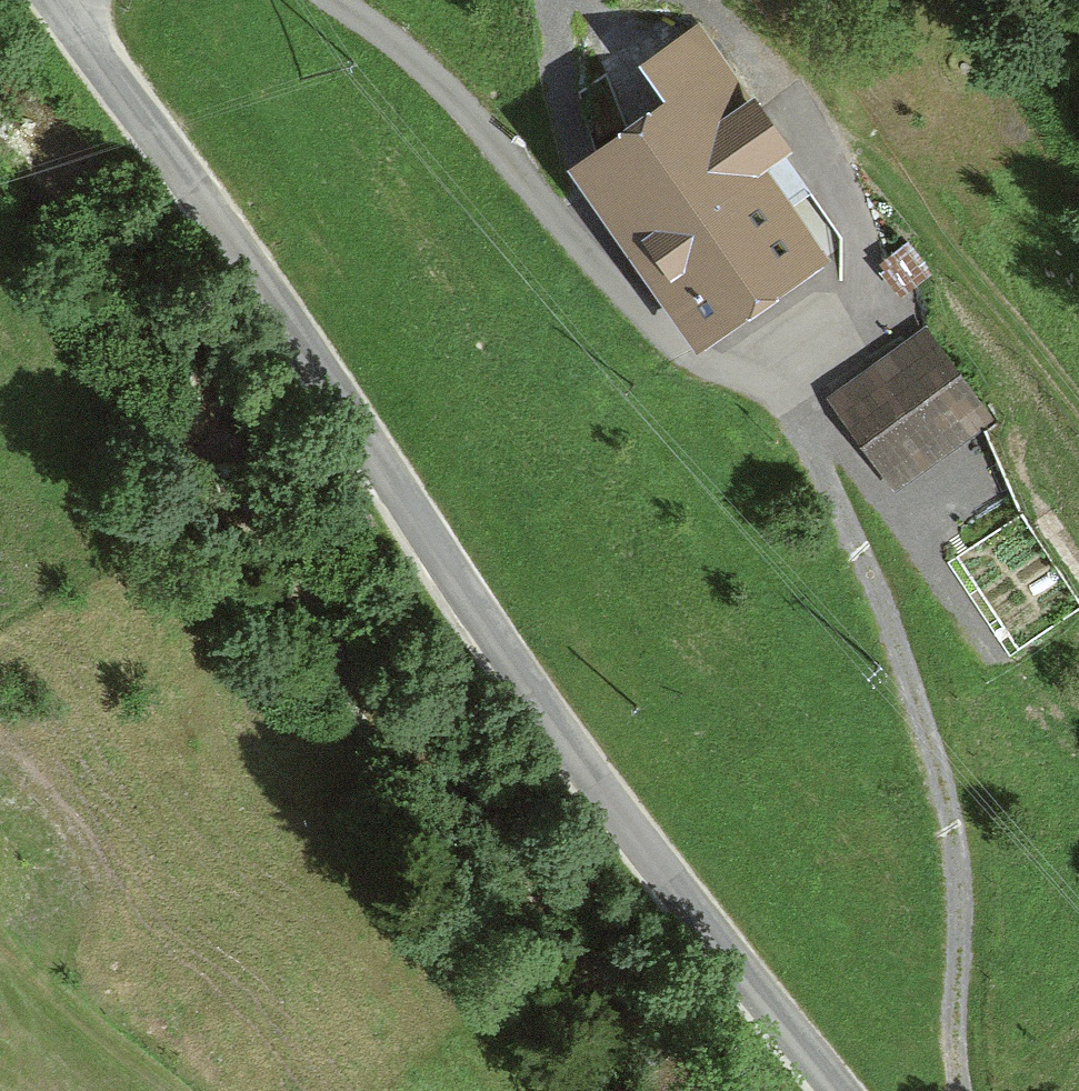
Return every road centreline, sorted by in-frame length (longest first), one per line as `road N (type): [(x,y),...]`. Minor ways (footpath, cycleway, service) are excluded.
road 1 (unclassified): [(59,0),(259,273),(498,650),(636,839),(841,1090)]
road 2 (track): [(810,425),(872,556),(958,822),(969,1090)]
road 3 (track): [(810,425),(669,351),(430,72),(333,0)]
road 4 (track): [(0,945),(169,1090)]

